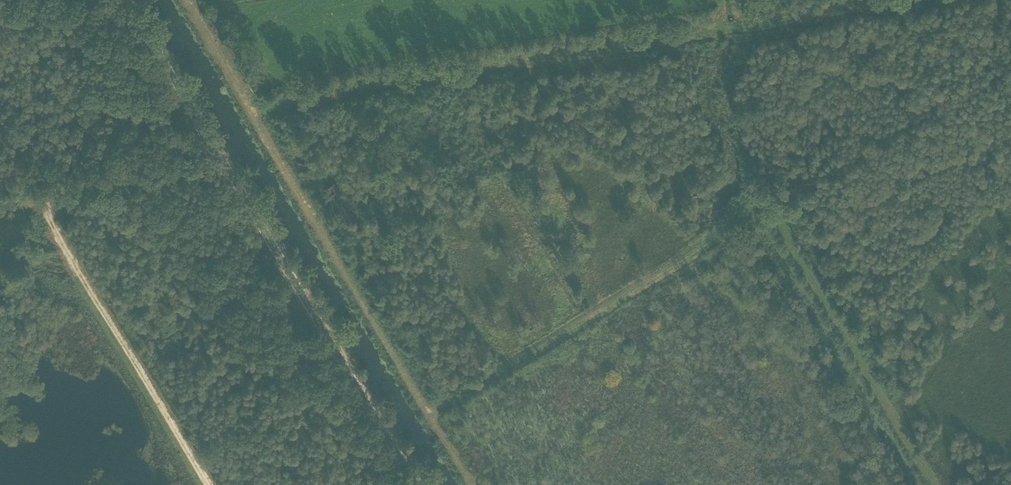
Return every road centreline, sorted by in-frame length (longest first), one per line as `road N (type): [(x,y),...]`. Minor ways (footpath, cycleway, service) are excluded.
road 1 (track): [(434,409),(758,213),(771,214),(933,484)]
road 2 (track): [(253,100),(835,0)]
road 3 (tertiary): [(416,484),(125,0)]
road 4 (track): [(479,484),(195,0)]

